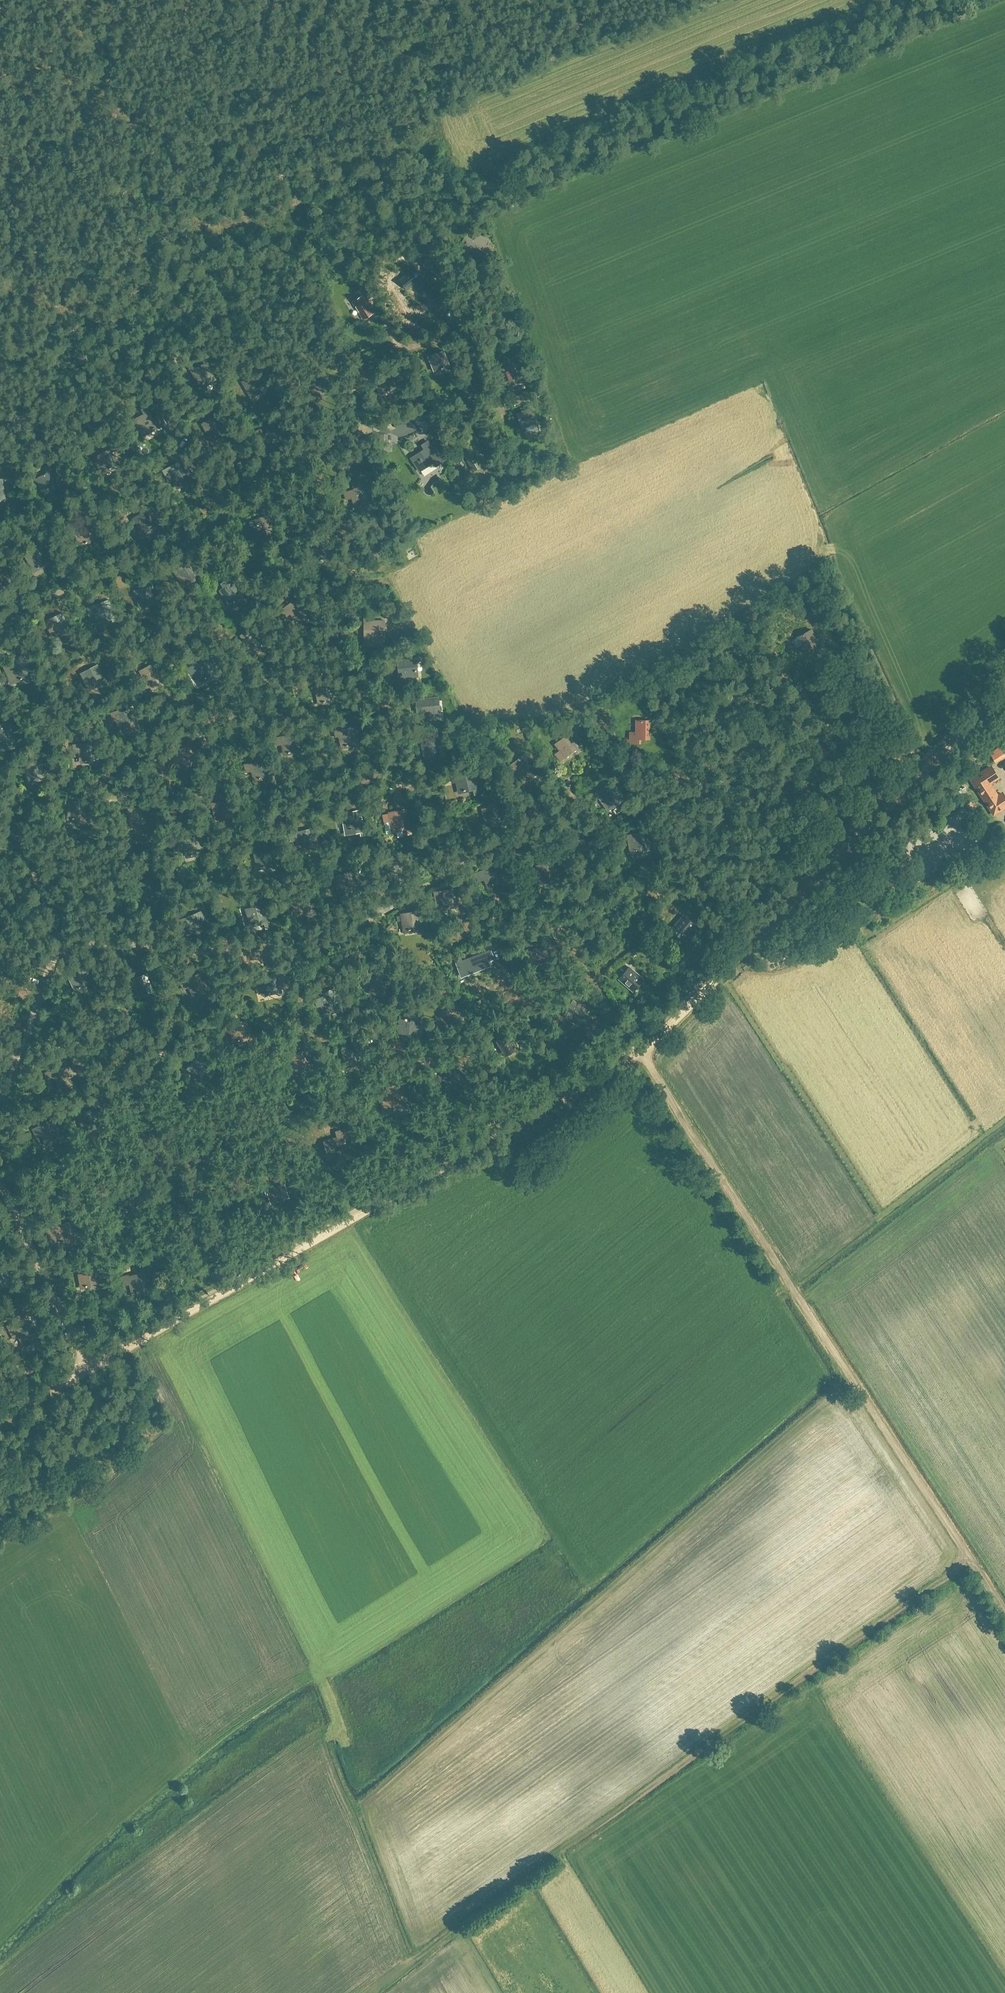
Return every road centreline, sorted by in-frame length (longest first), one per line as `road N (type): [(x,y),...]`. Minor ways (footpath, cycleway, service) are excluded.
road 1 (track): [(0,1423),(616,1069),(1004,692)]
road 2 (track): [(0,1101),(61,943),(293,950),(344,934),(470,861),(445,818),(390,773),(252,818),(223,836)]
road 3 (track): [(13,603),(41,585),(210,528),(281,471),(366,430),(344,367),(465,317),(494,395)]
road 4 (track): [(1004,1610),(640,1051)]
road 5 (track): [(0,700),(32,706),(61,658),(80,647),(217,622)]
road 6 (track): [(0,534),(175,444),(168,425),(174,394)]
road 7 (track): [(460,1058),(469,1045),(592,980),(638,1052)]
road 8 (track): [(666,742),(715,813),(770,927)]
road 9 (track): [(91,1370),(0,1183)]
road 10 (track): [(32,706),(68,781),(90,789),(157,753)]
road 11 (track): [(831,630),(863,695),(868,736),(927,770)]
road 12 (track): [(470,861),(514,834),(528,847),(550,817),(576,803),(593,826)]
road 13 (track): [(390,773),(386,714),(348,647)]
road 14 (track): [(61,943),(0,824)]

